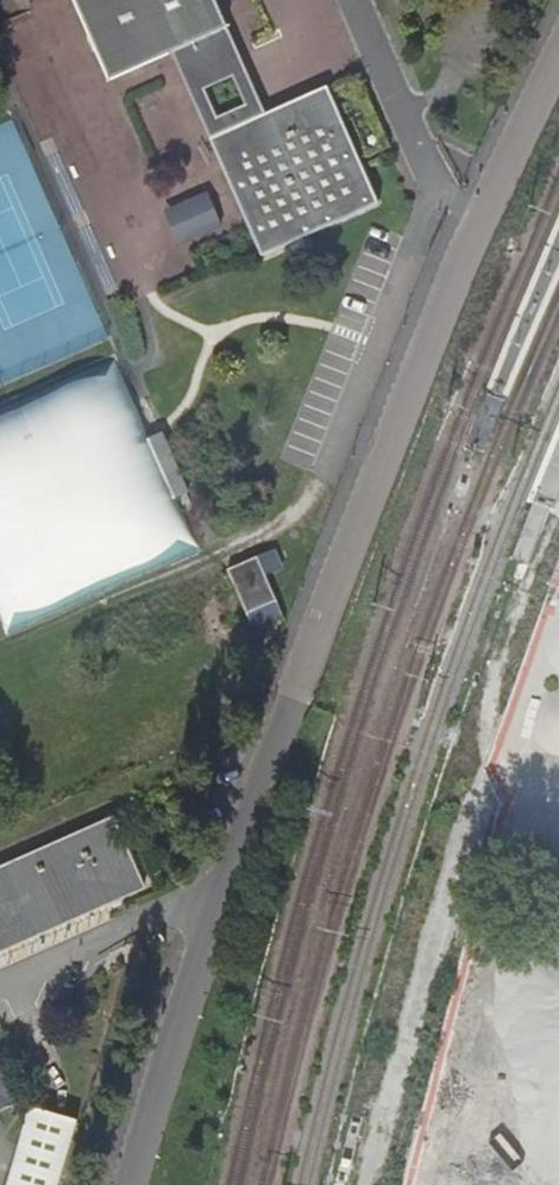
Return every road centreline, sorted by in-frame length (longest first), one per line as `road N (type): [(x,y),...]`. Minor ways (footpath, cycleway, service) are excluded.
road 1 (residential): [(558,57),(451,289),(255,784),(183,986),(130,1184)]

